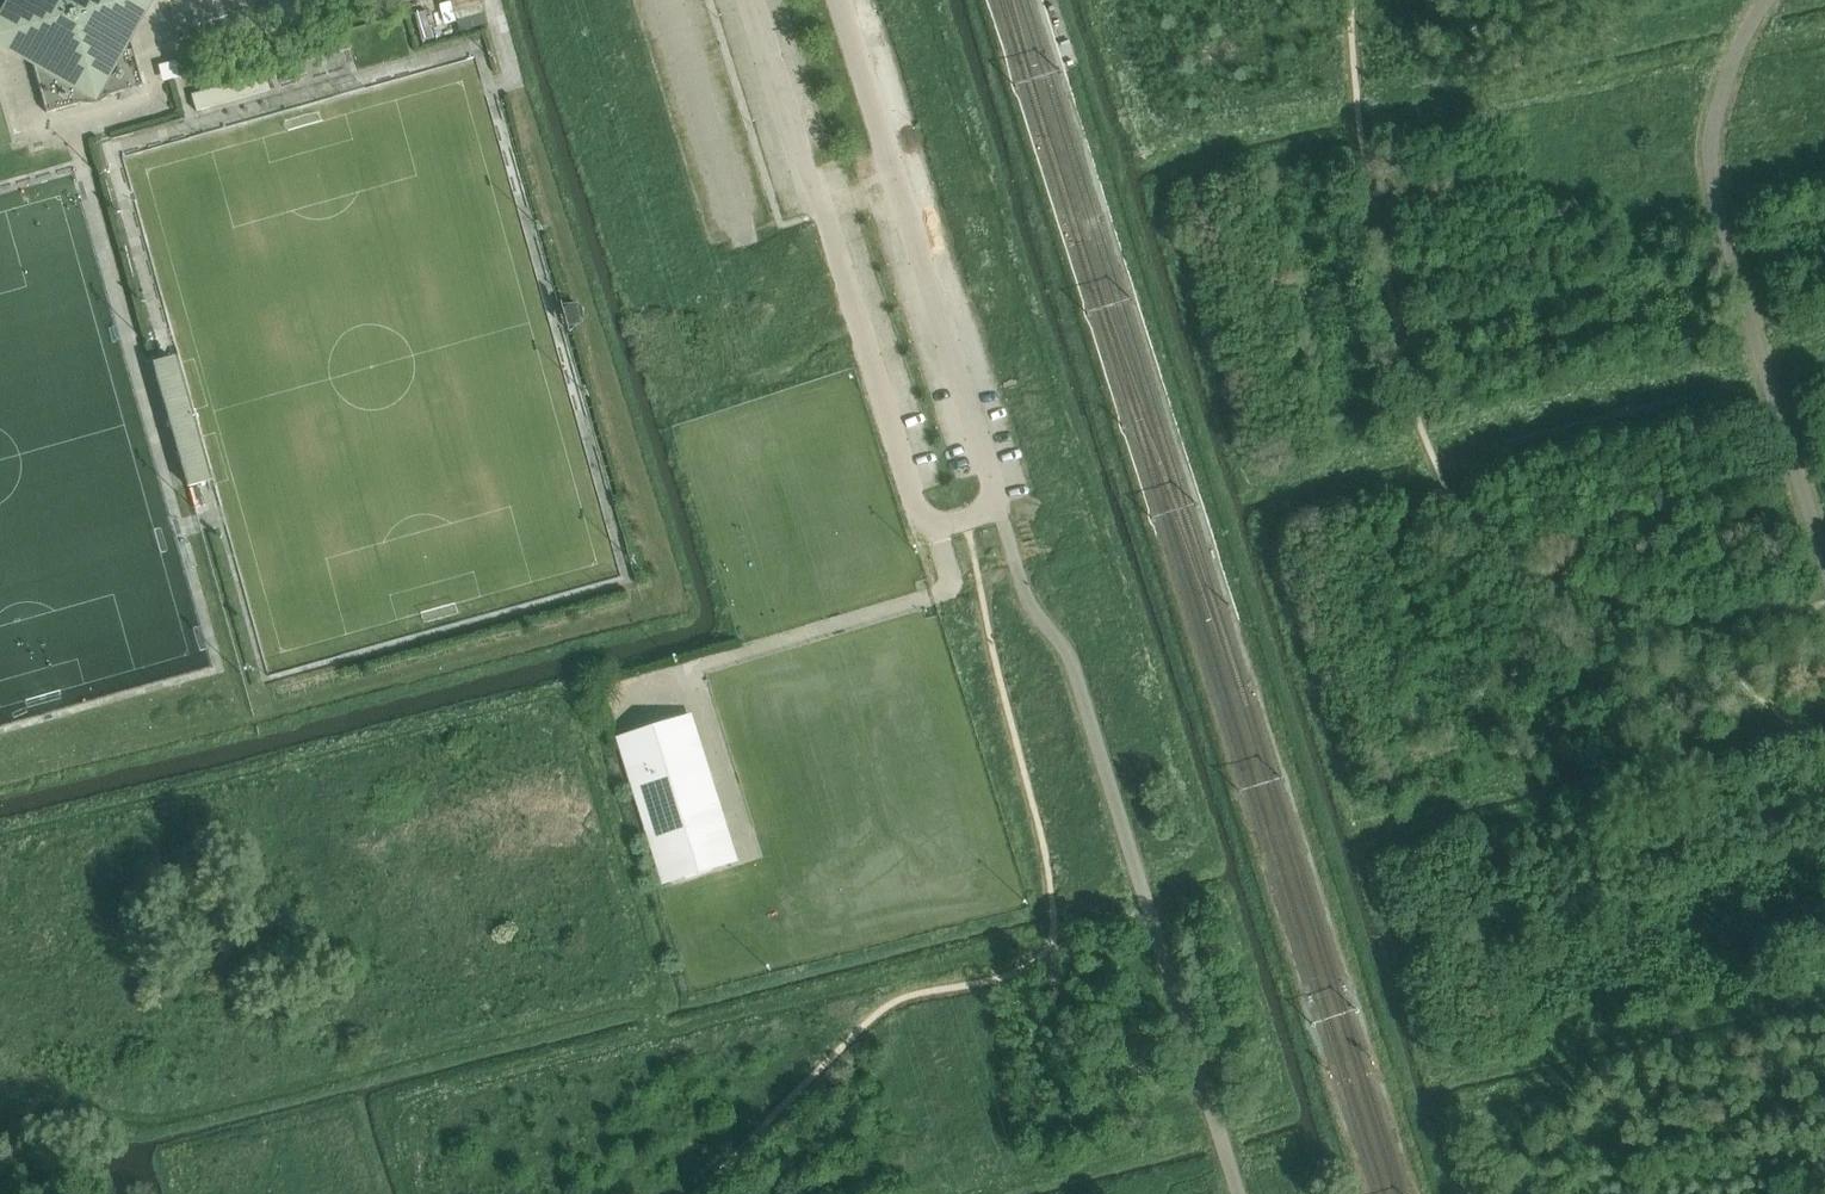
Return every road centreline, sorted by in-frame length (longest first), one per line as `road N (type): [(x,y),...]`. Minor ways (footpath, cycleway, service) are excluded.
road 1 (unclassified): [(838,0),(998,506),(934,526)]

